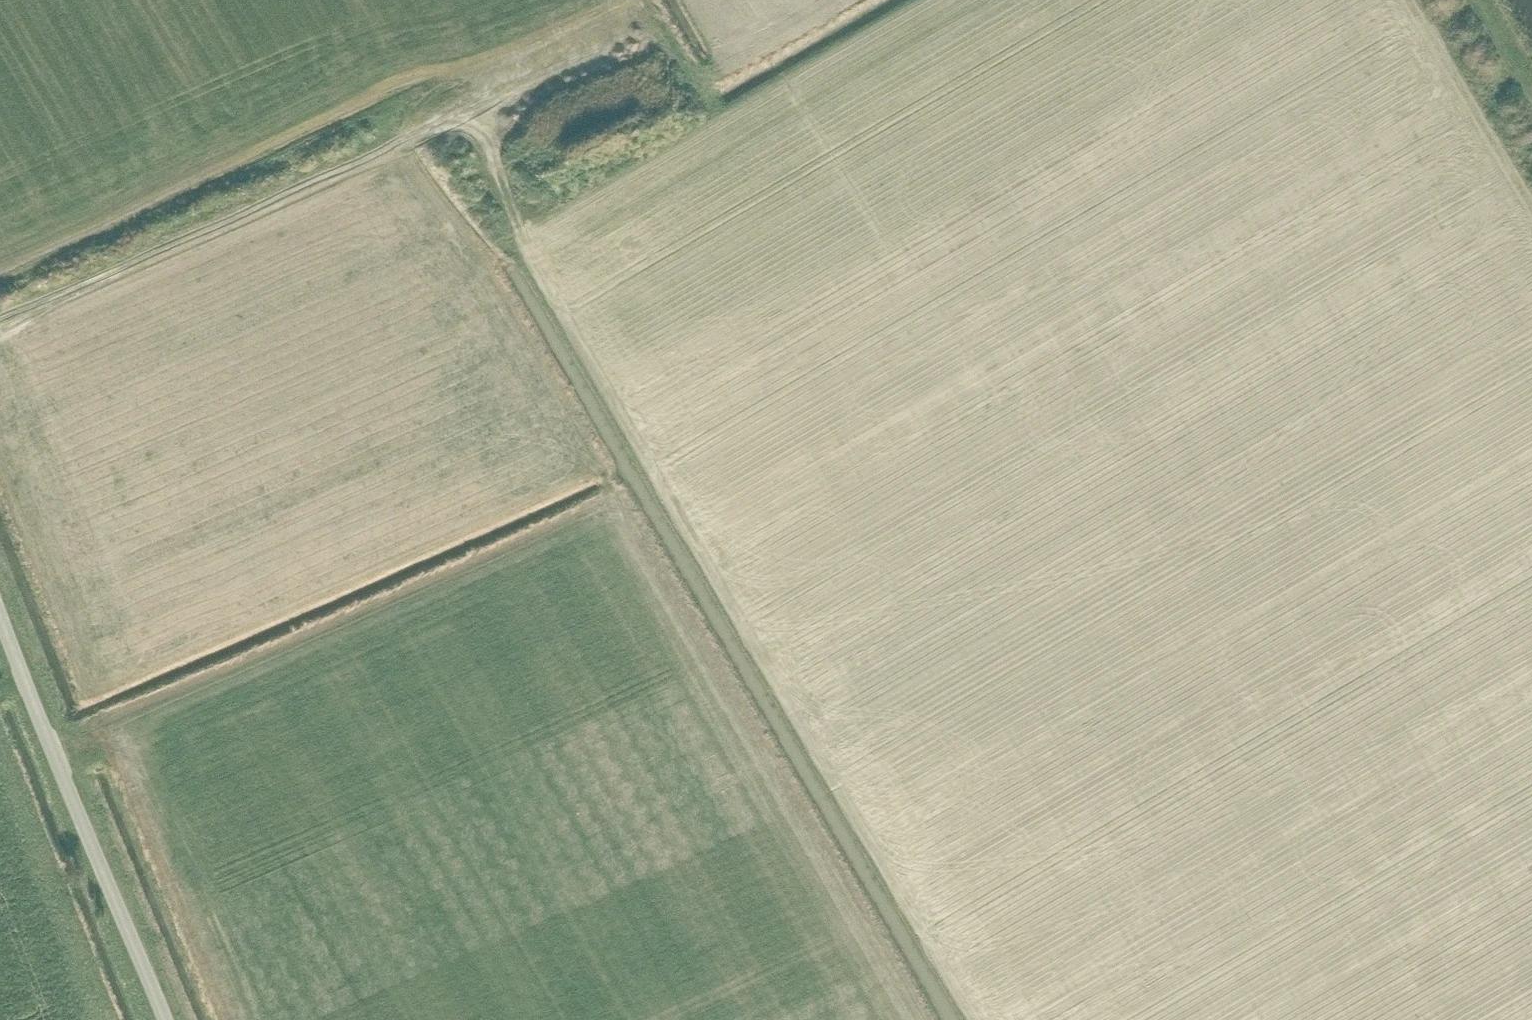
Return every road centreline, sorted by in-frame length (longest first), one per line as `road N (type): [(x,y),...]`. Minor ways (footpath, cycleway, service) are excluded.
road 1 (unclassified): [(165,1019),(0,609)]

